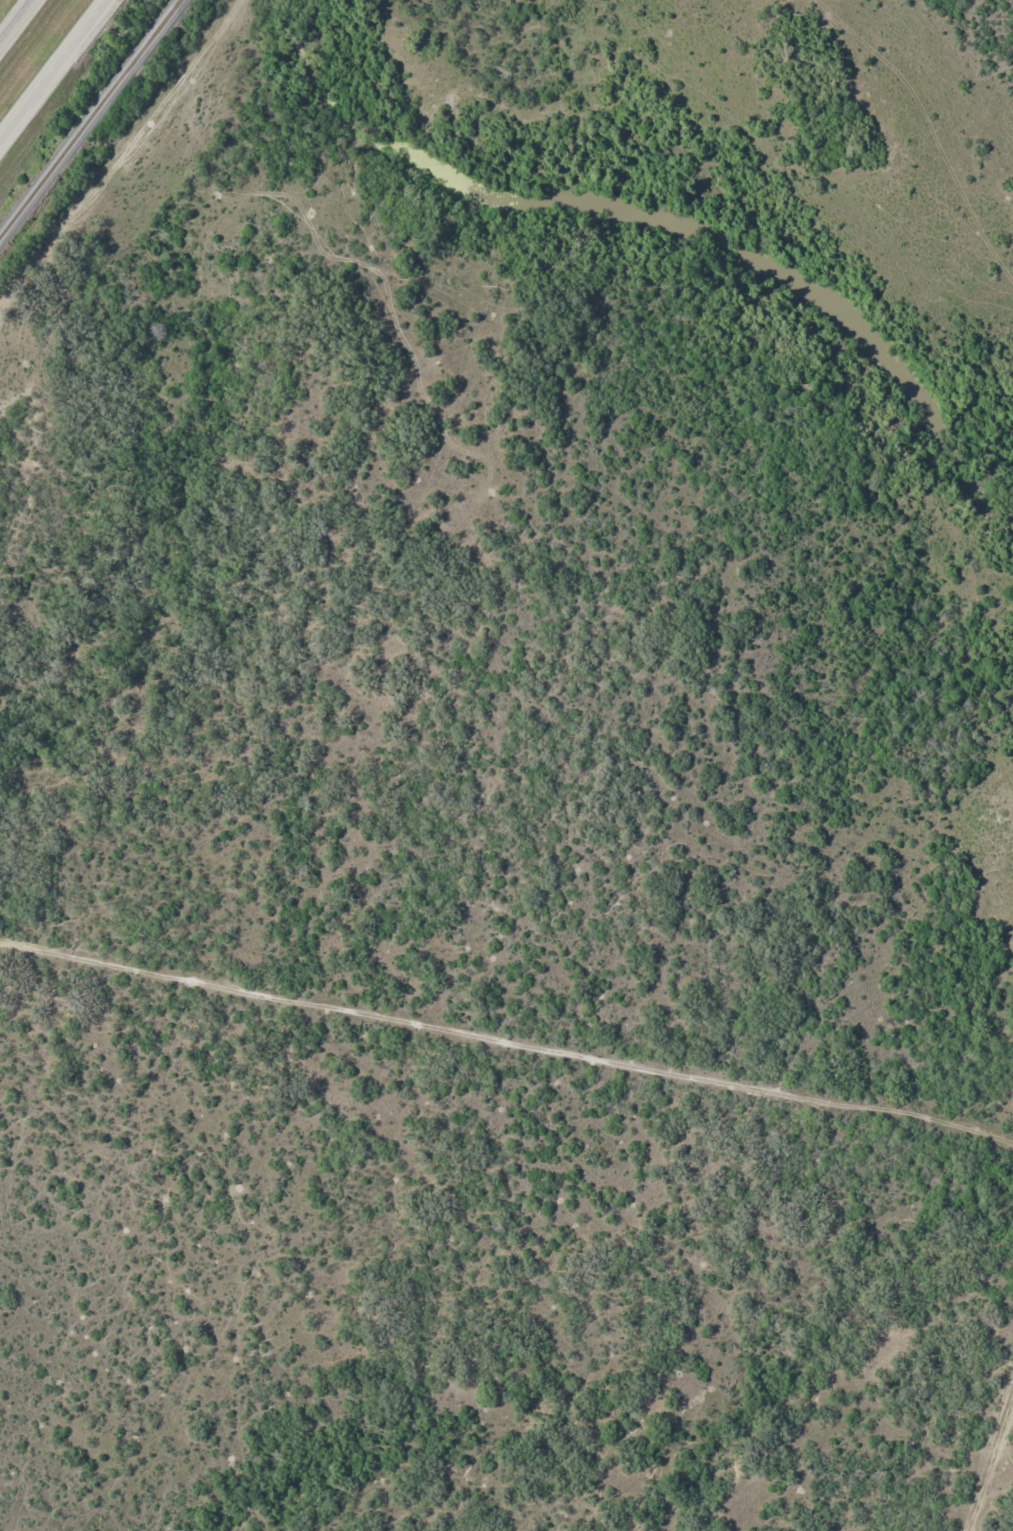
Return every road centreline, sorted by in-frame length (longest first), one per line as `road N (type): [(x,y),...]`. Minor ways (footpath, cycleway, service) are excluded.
road 1 (trunk): [(0,148),(114,0)]

